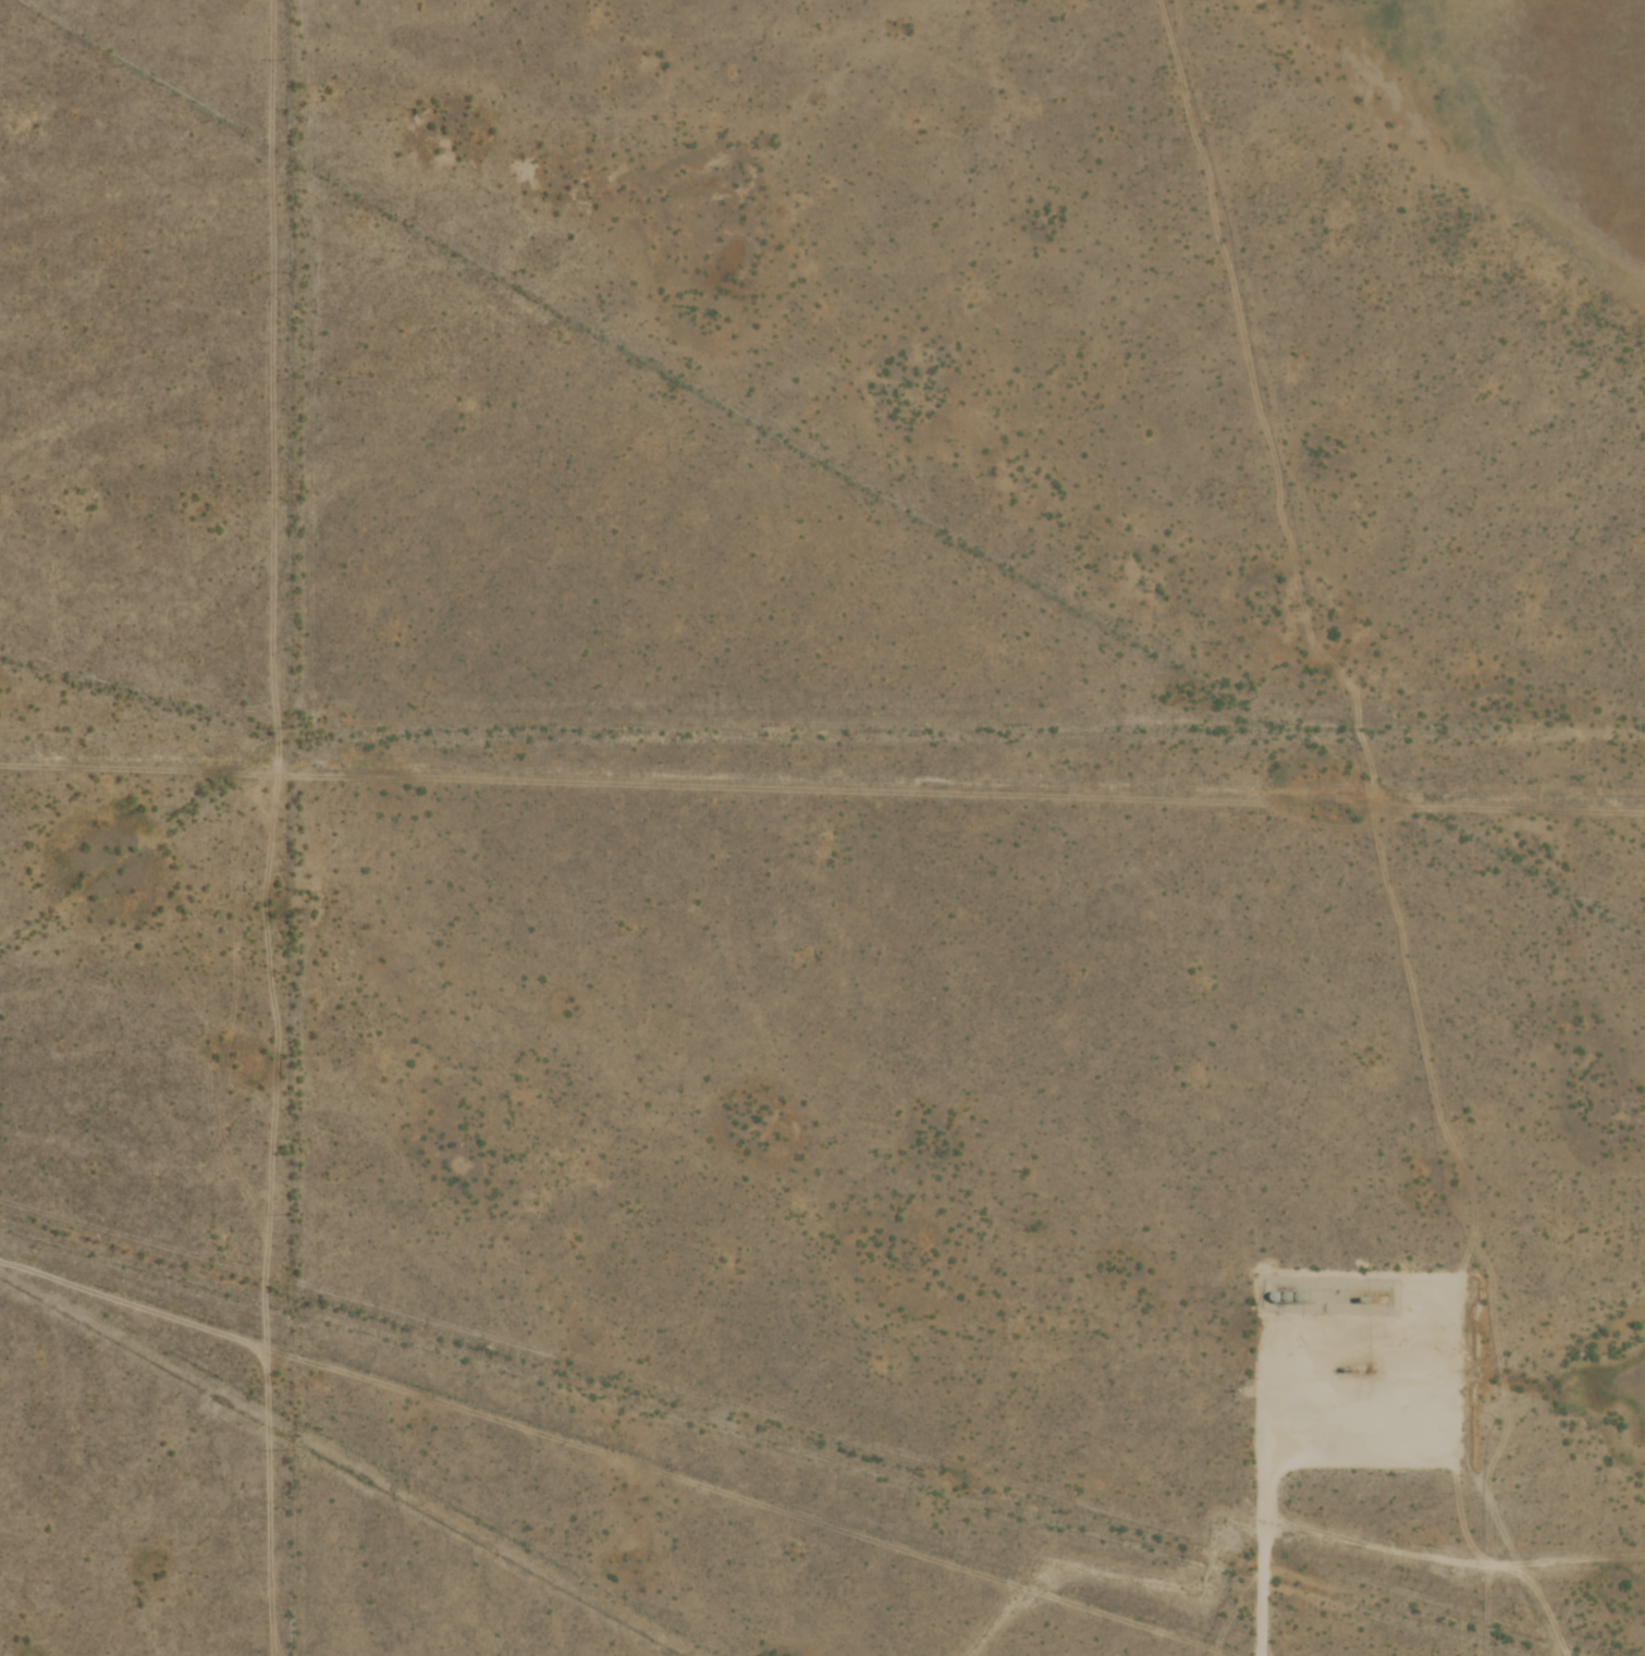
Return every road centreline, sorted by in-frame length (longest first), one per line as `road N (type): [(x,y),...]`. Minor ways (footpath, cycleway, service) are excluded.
road 1 (track): [(167,0),(181,286),(183,1655)]
road 2 (track): [(1644,694),(1404,706),(990,691),(180,697),(0,665)]

